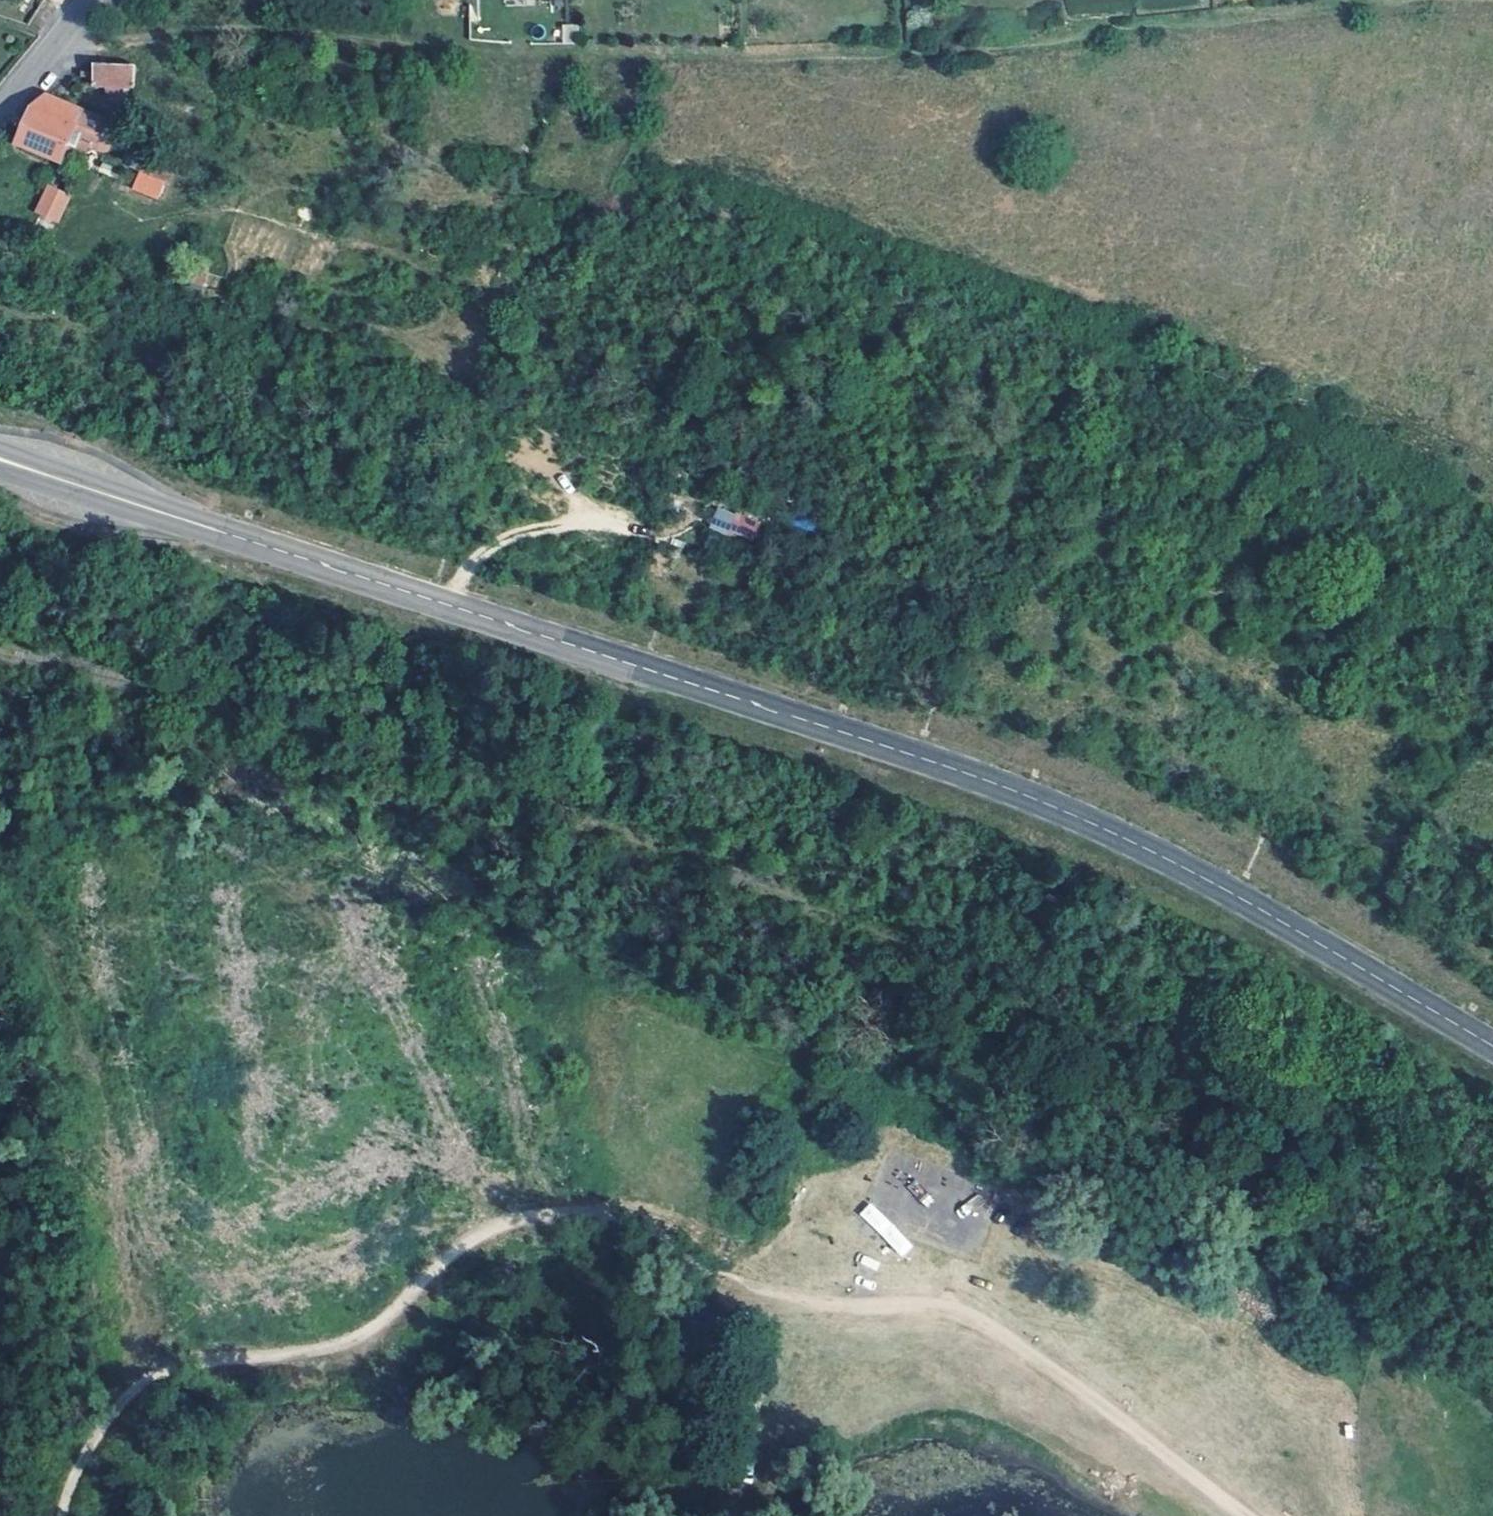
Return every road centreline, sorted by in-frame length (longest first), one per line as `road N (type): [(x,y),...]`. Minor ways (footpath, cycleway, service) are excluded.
road 1 (secondary): [(0,459),(978,776),(1193,871),(1492,1046)]
road 2 (track): [(66,1515),(108,1424),(164,1370),(199,1356),(332,1350),(363,1341),(467,1244),(572,1216),(651,1227),(697,1264),(780,1297),(965,1314),(1011,1338),(1244,1515)]
road 3 (residential): [(0,109),(86,0)]

